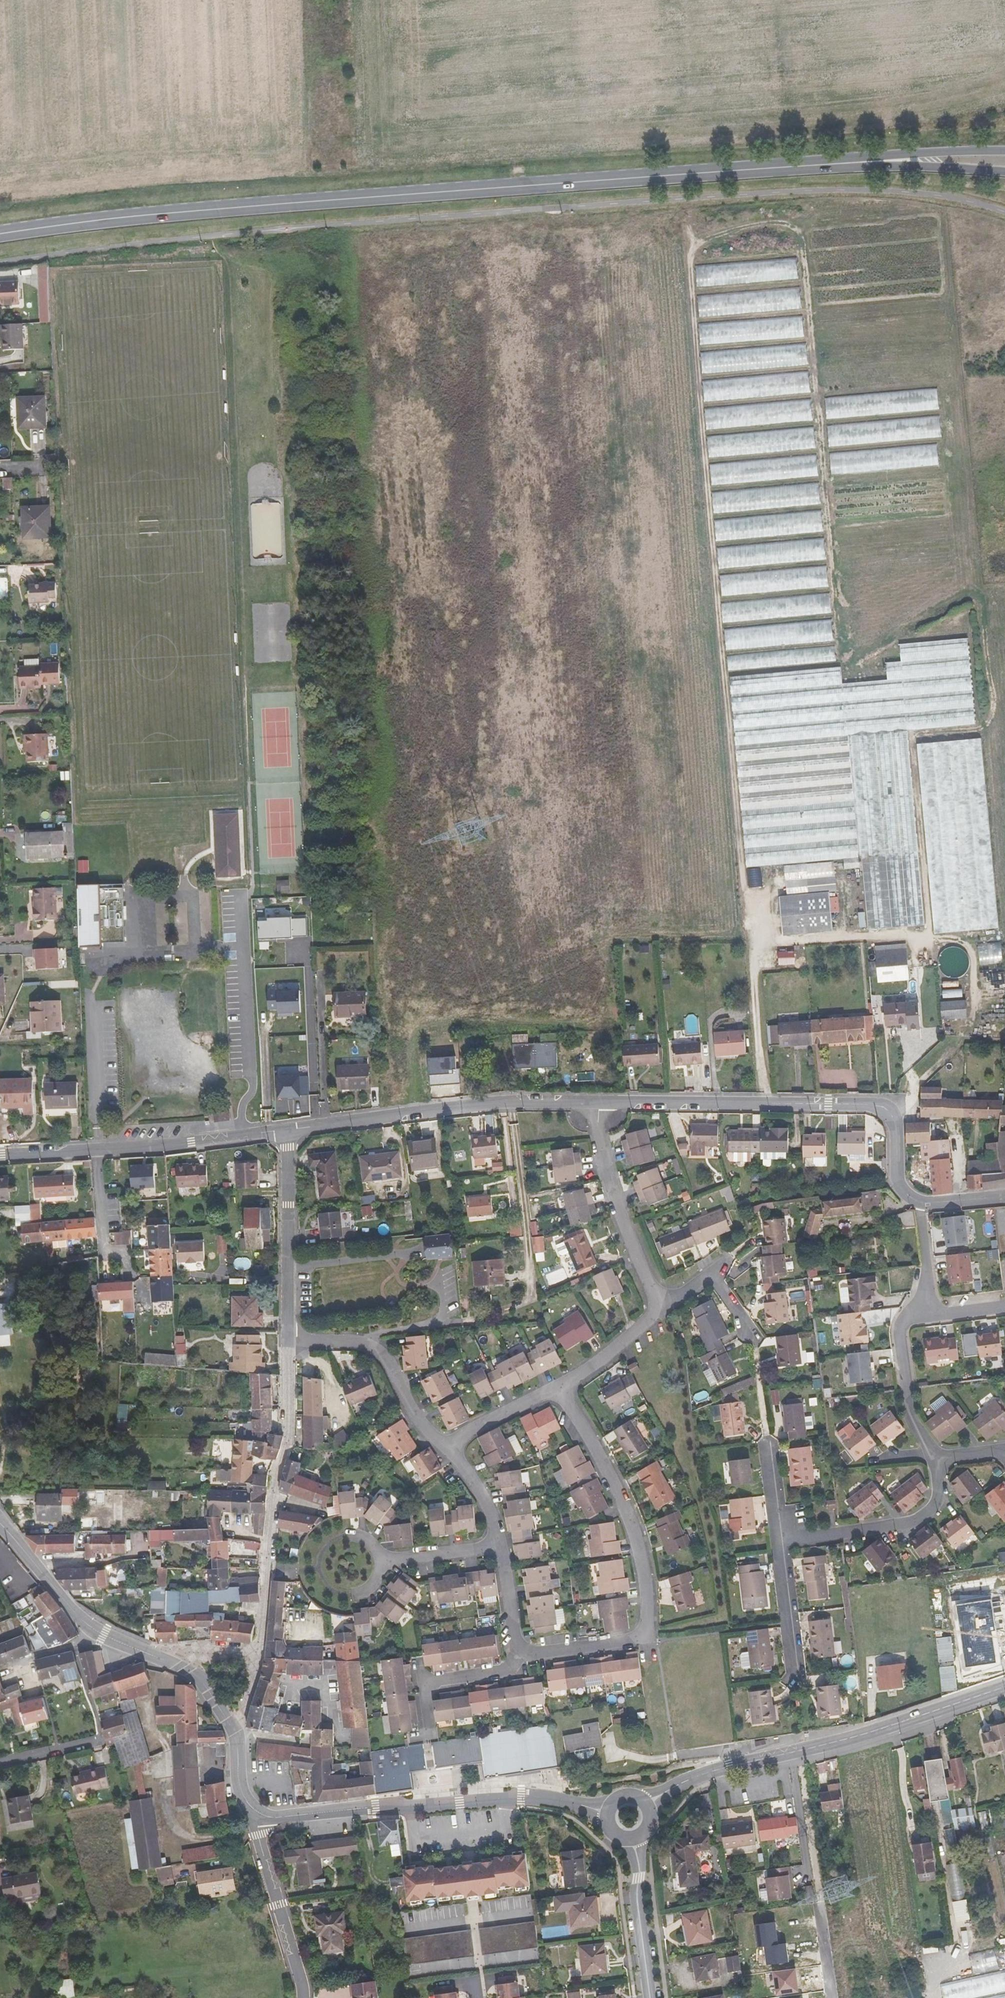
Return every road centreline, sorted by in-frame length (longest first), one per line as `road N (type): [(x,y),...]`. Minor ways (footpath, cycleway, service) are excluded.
road 1 (track): [(686,224),(696,244),(758,223),(799,233),(821,423),(836,643),(724,653),(771,1103)]
road 2 (primary): [(925,159),(184,211),(0,233)]
road 3 (track): [(696,244),(691,272),(724,653)]
road 4 (residential): [(595,1103),(886,1108),(896,1129),(899,1185),(919,1202)]
road 5 (residential): [(286,1341),(286,1435),(271,1489),(254,1658),(233,1731)]
road 6 (track): [(930,937),(913,742),(990,720),(979,605)]
road 7 (residential): [(556,1389),(632,1537),(643,1620),(631,1639),(521,1649)]
road 8 (tertiary): [(649,1805),(689,1779),(863,1736),(1004,1687)]
road 9 (tertiary): [(260,1814),(507,1796),(607,1812)]
road 10 (tertiary): [(0,1523),(87,1625),(199,1677),(233,1731)]
road 11 (residential): [(285,1131),(505,1103),(595,1103)]
road 12 (track): [(755,943),(880,934),(957,940),(973,955),(972,1022)]
road 13 (residential): [(659,1309),(603,1168),(595,1103)]
road 14 (residential): [(446,1451),(419,1424),(373,1348),(286,1341)]
road 15 (residential): [(285,1131),(286,1341)]
road 16 (residential): [(777,1541),(921,1516),(936,1491),(933,1460)]
road 17 (residential): [(95,1150),(285,1131)]
road 18 (residential): [(260,1814),(256,1827),(303,1997)]
road 19 (residential): [(929,1454),(910,1421),(898,1332),(908,1316),(931,1313)]
road 20 (residential): [(521,1649),(507,1670),(429,1684),(427,1739)]
road 21 (tertiary): [(650,1997),(634,1839)]
road 22 (residential): [(95,1150),(103,1253),(122,1252),(133,1278)]
road 23 (residential): [(788,1684),(793,1672),(777,1541)]
road 24 (track): [(726,674),(838,665),(836,643)]
road 25 (residential): [(556,1389),(659,1309)]
road 26 (residential): [(446,1451),(460,1435),(556,1389)]
road 27 (residential): [(377,1561),(497,1546)]

